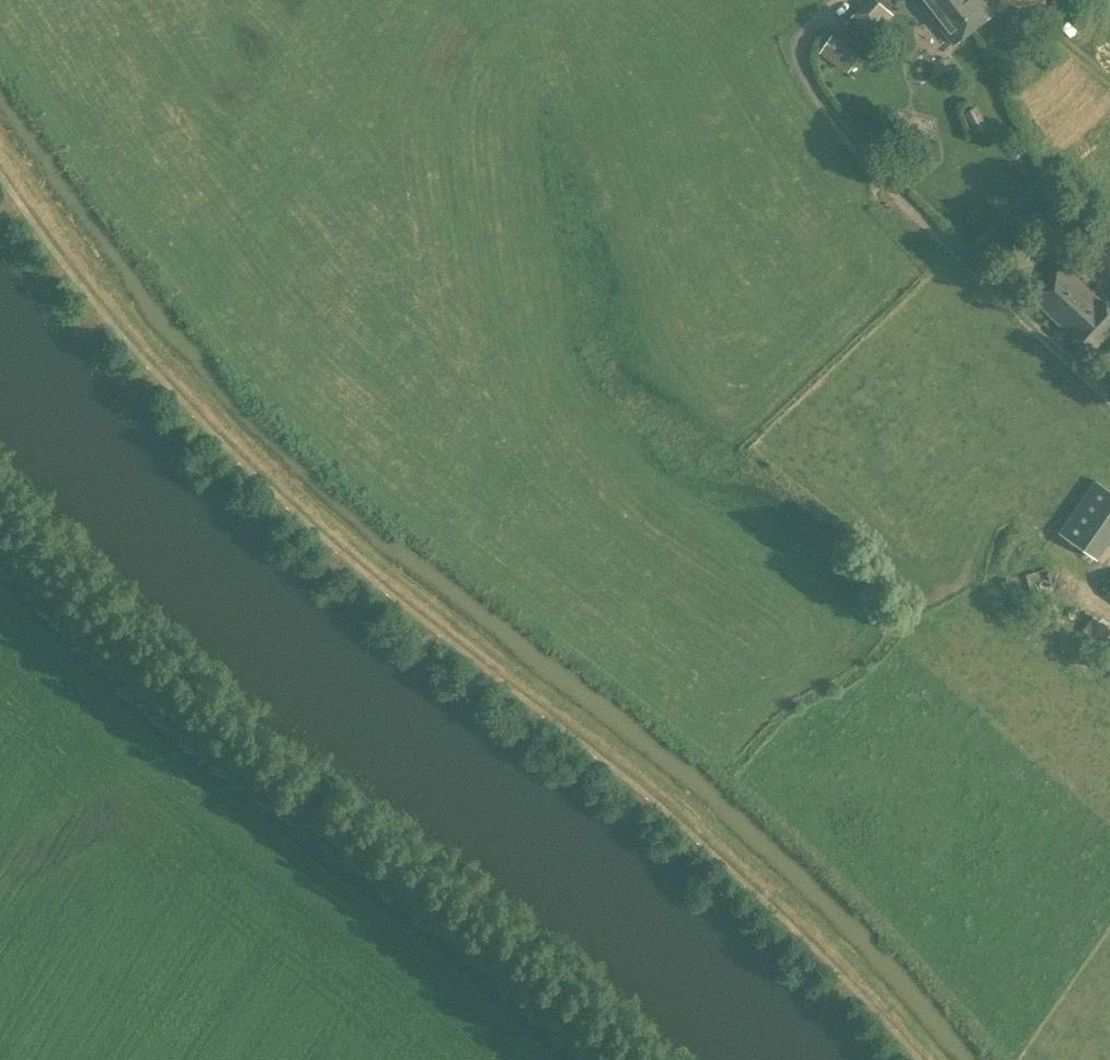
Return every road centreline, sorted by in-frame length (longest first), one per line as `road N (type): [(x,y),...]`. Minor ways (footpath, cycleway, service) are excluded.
road 1 (unclassified): [(1109,394),(1027,331),(822,102),(806,73),(803,45),(809,28),(844,0)]

